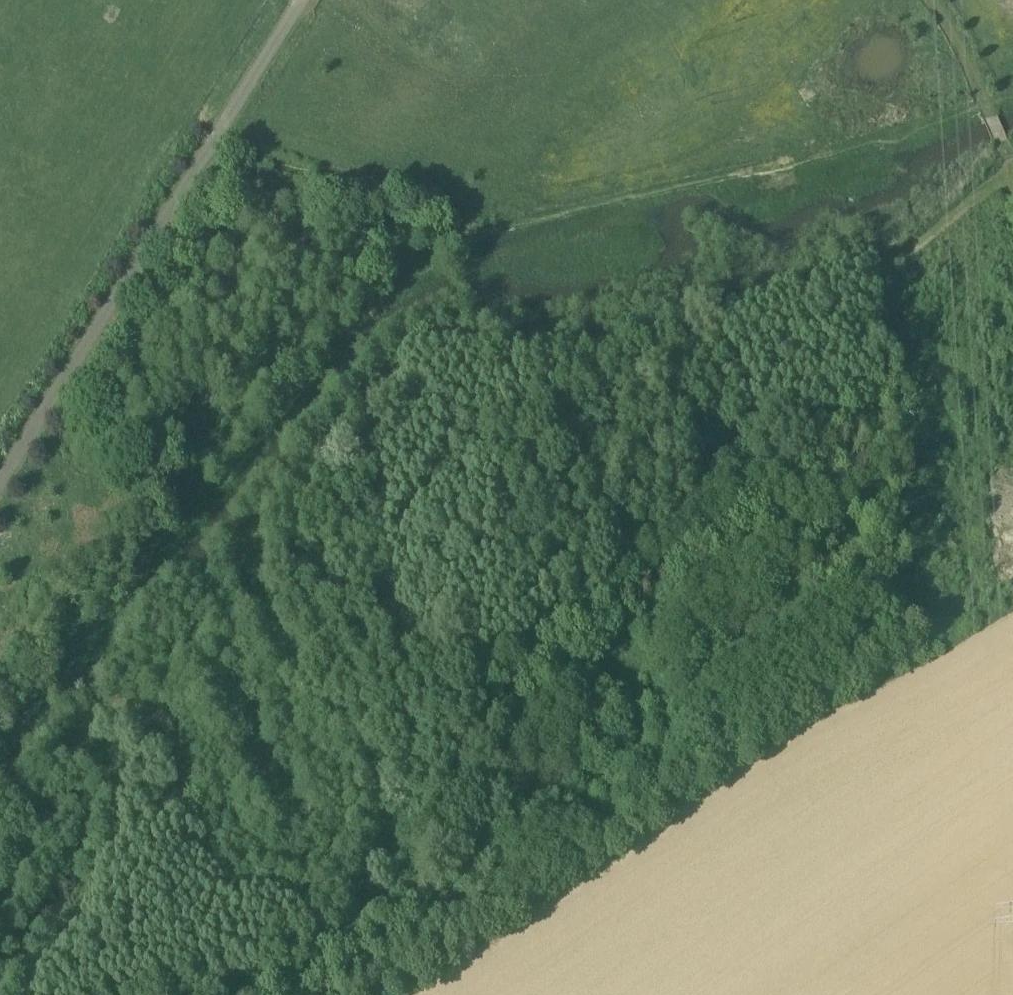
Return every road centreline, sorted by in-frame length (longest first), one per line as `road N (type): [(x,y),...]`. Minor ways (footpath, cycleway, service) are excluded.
road 1 (track): [(308,0),(0,489)]
road 2 (track): [(1012,172),(925,0)]

